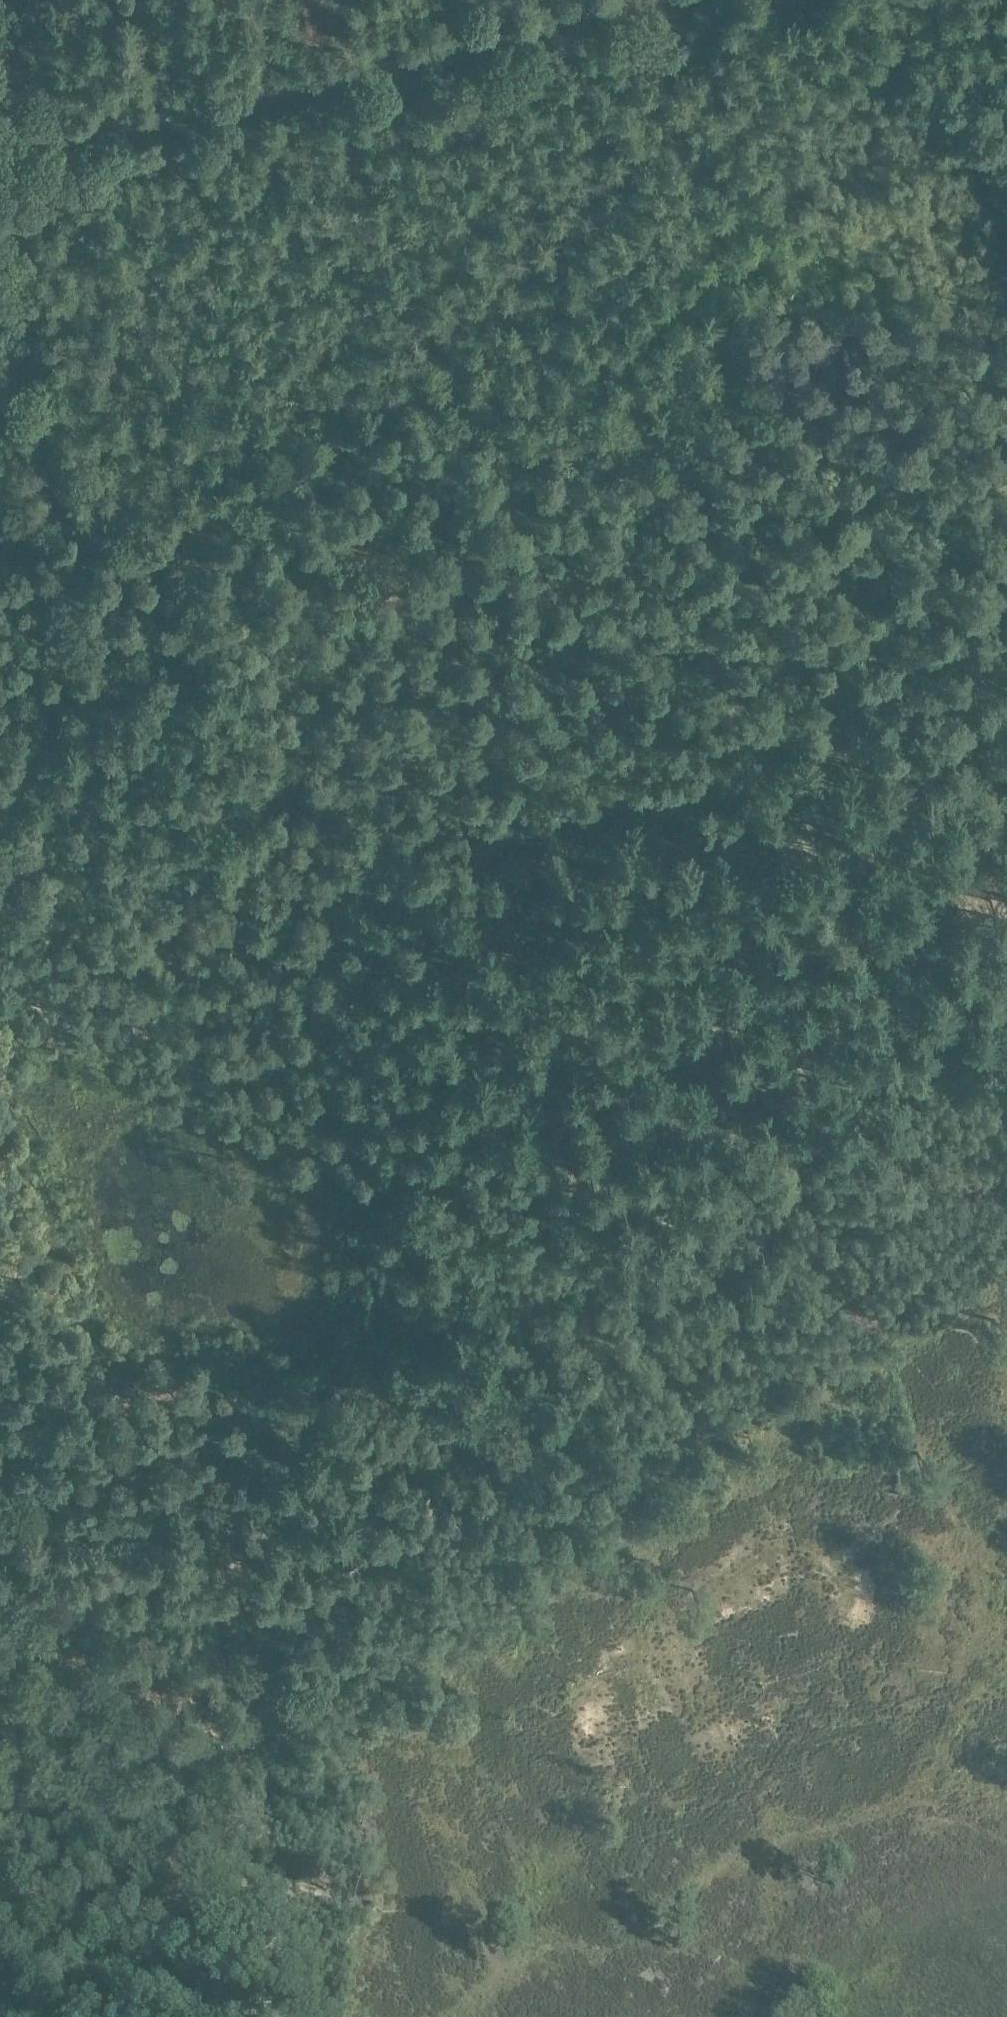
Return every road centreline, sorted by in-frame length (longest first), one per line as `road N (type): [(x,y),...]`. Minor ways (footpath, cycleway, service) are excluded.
road 1 (track): [(648,0),(92,132),(25,118),(7,85),(0,26)]

